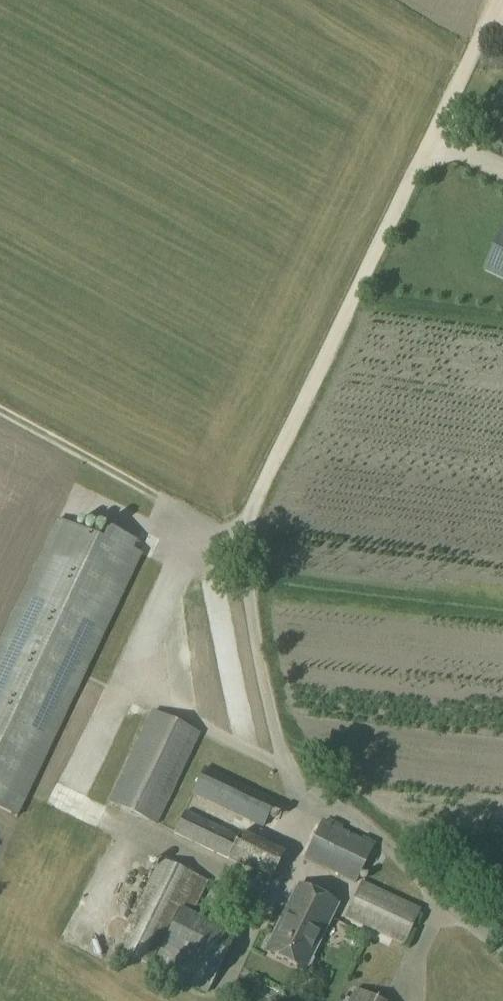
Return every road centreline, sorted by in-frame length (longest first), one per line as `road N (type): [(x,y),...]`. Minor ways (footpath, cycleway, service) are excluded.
road 1 (track): [(236,537),(493,0)]
road 2 (unclassified): [(502,960),(374,837),(281,768),(236,537)]
road 3 (track): [(0,413),(156,496)]

